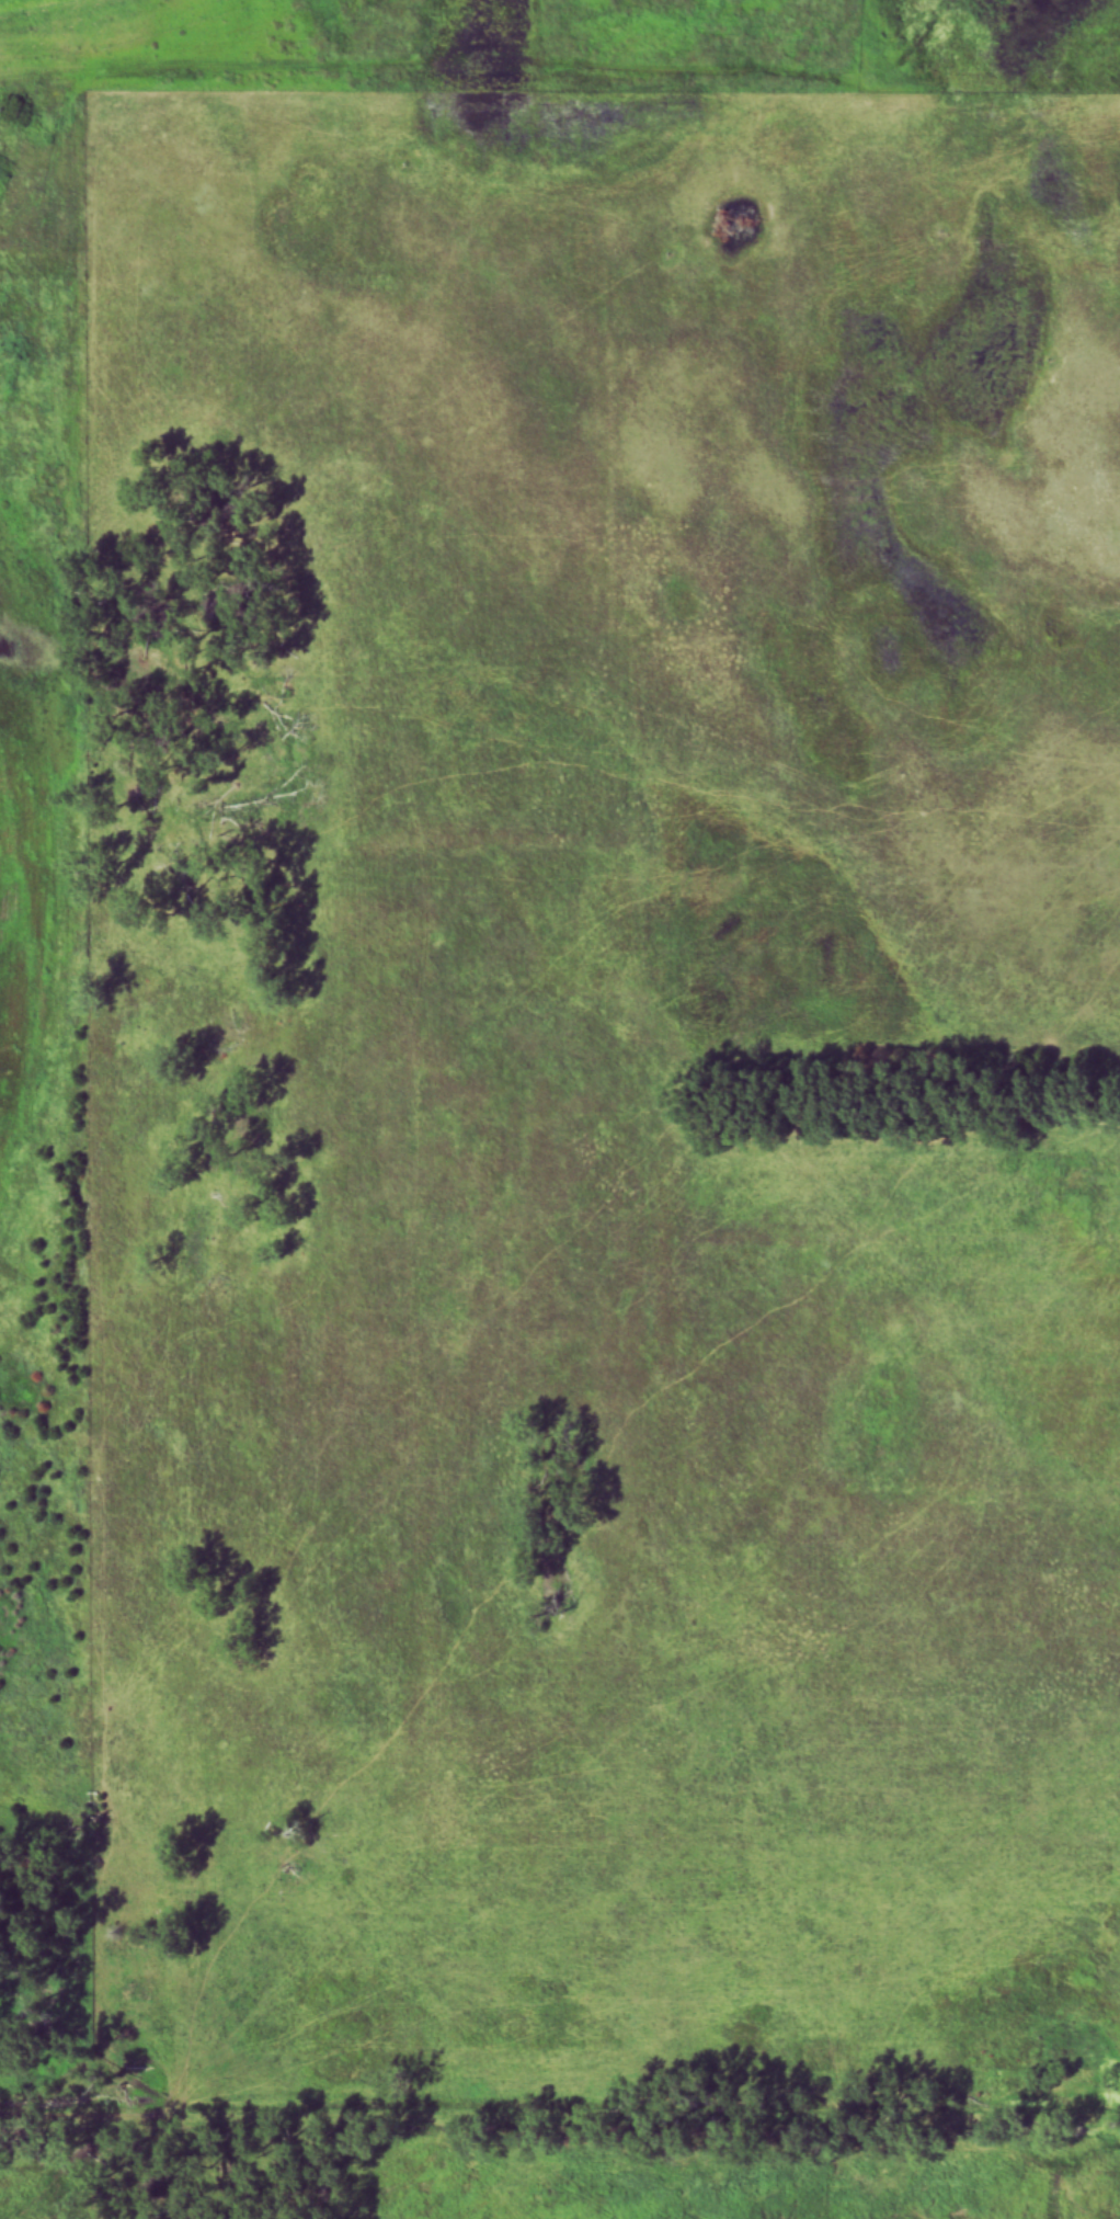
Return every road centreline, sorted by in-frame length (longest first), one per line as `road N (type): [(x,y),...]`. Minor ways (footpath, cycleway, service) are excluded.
road 1 (residential): [(1119,2117),(0,2122)]

